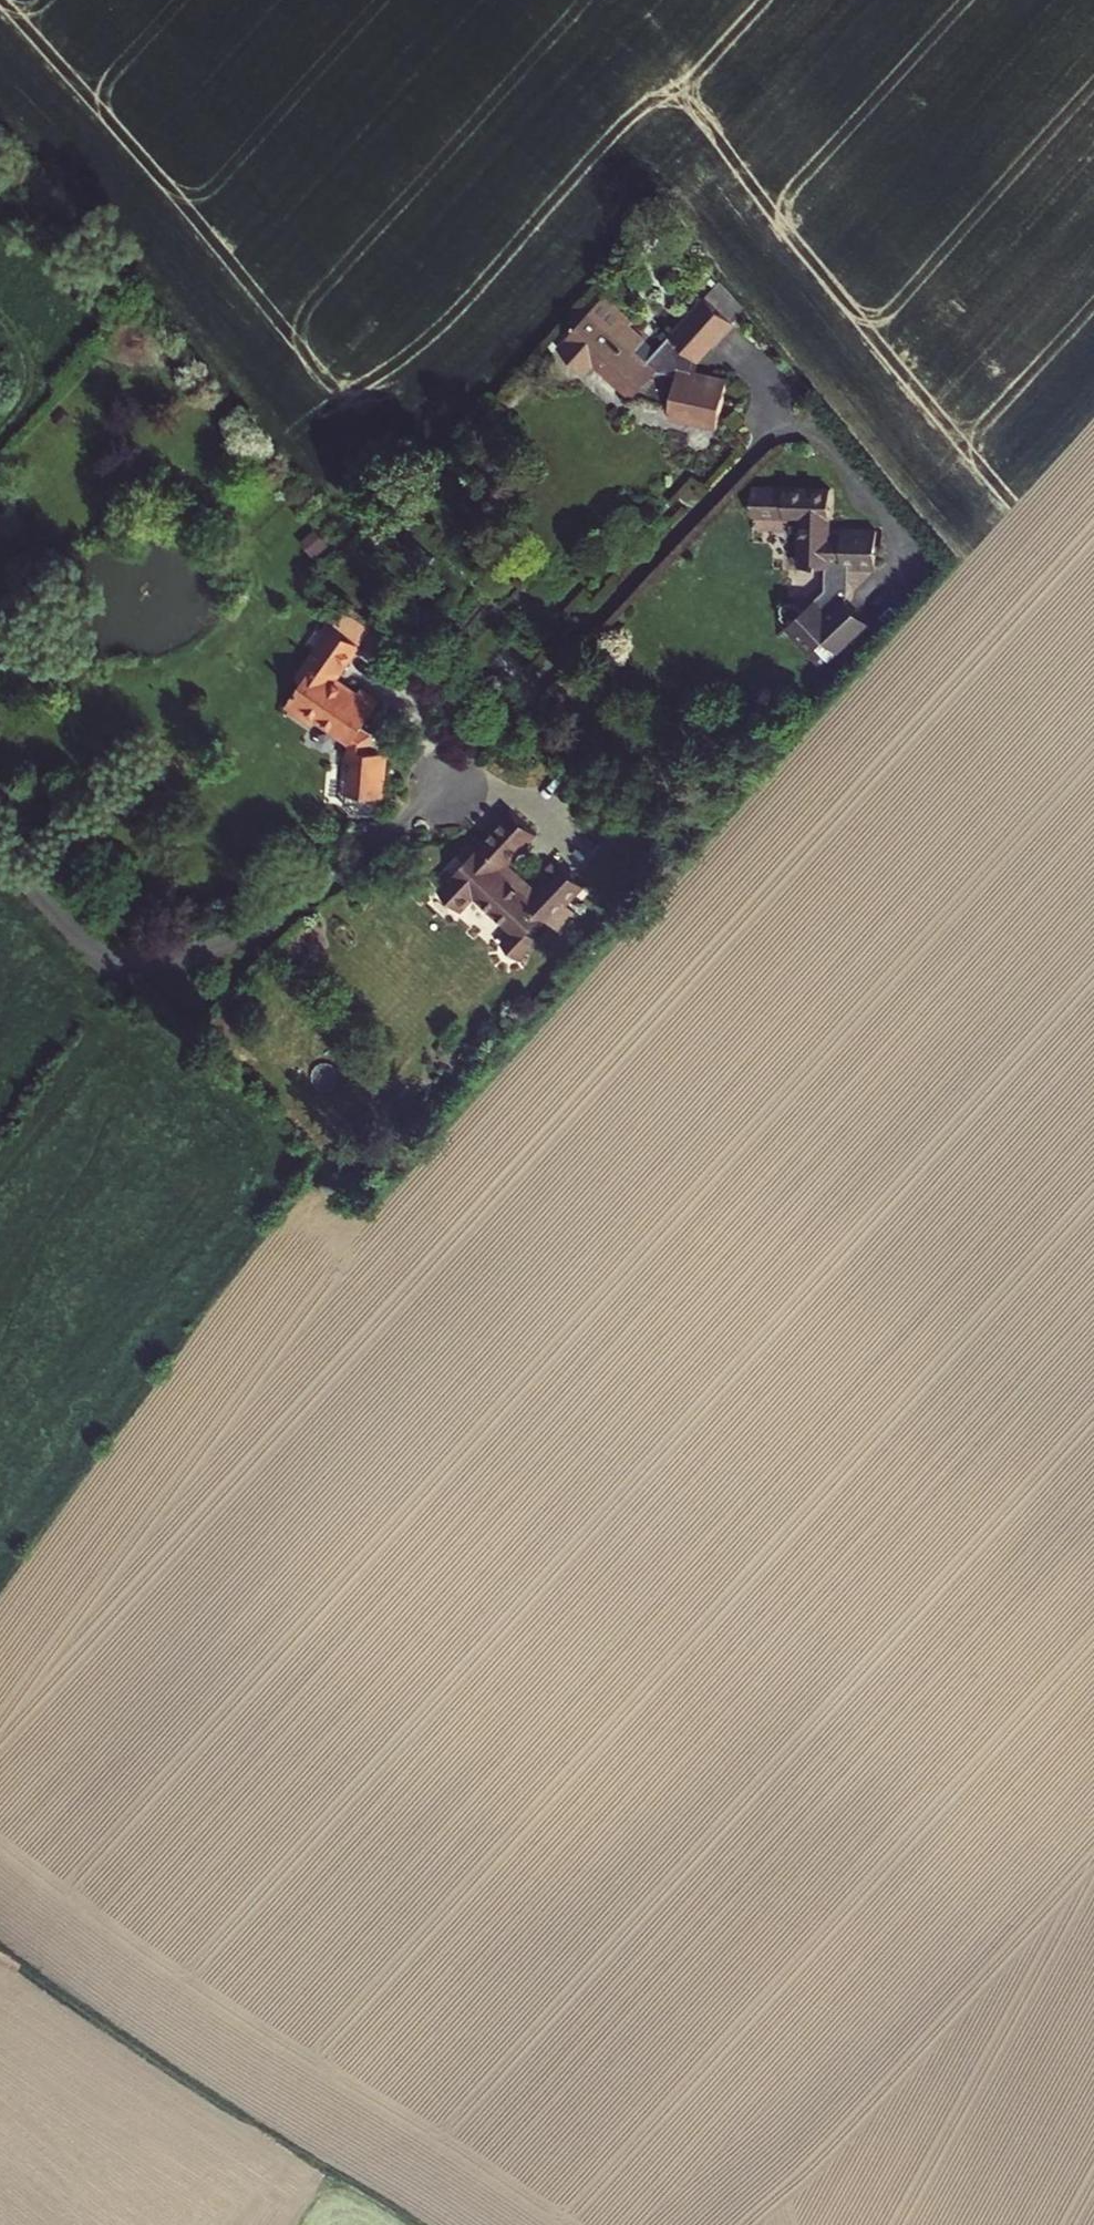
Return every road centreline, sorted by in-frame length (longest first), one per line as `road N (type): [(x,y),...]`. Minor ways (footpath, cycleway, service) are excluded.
road 1 (residential): [(0,853),(75,929),(121,959),(200,953),(269,925),(413,815),(781,425)]

